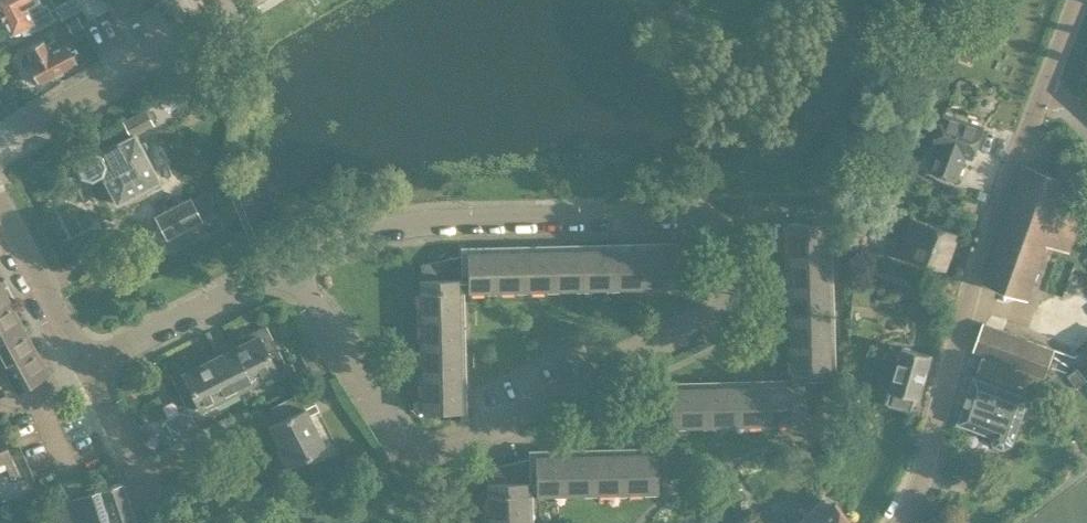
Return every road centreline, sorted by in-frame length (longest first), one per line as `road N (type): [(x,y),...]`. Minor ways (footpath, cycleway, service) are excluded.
road 1 (residential): [(292,262),(404,226),(477,216),(720,210),(723,291),(710,318),(454,448),(419,448),(385,422)]
road 2 (residential): [(901,522),(986,255),(1084,0)]
road 3 (residential): [(241,0),(0,140)]
road 4 (residential): [(292,262),(88,367)]
road 5 (residential): [(88,367),(0,198)]
road 6 (residential): [(385,422),(292,262)]
road 7 (residential): [(154,522),(88,367)]

